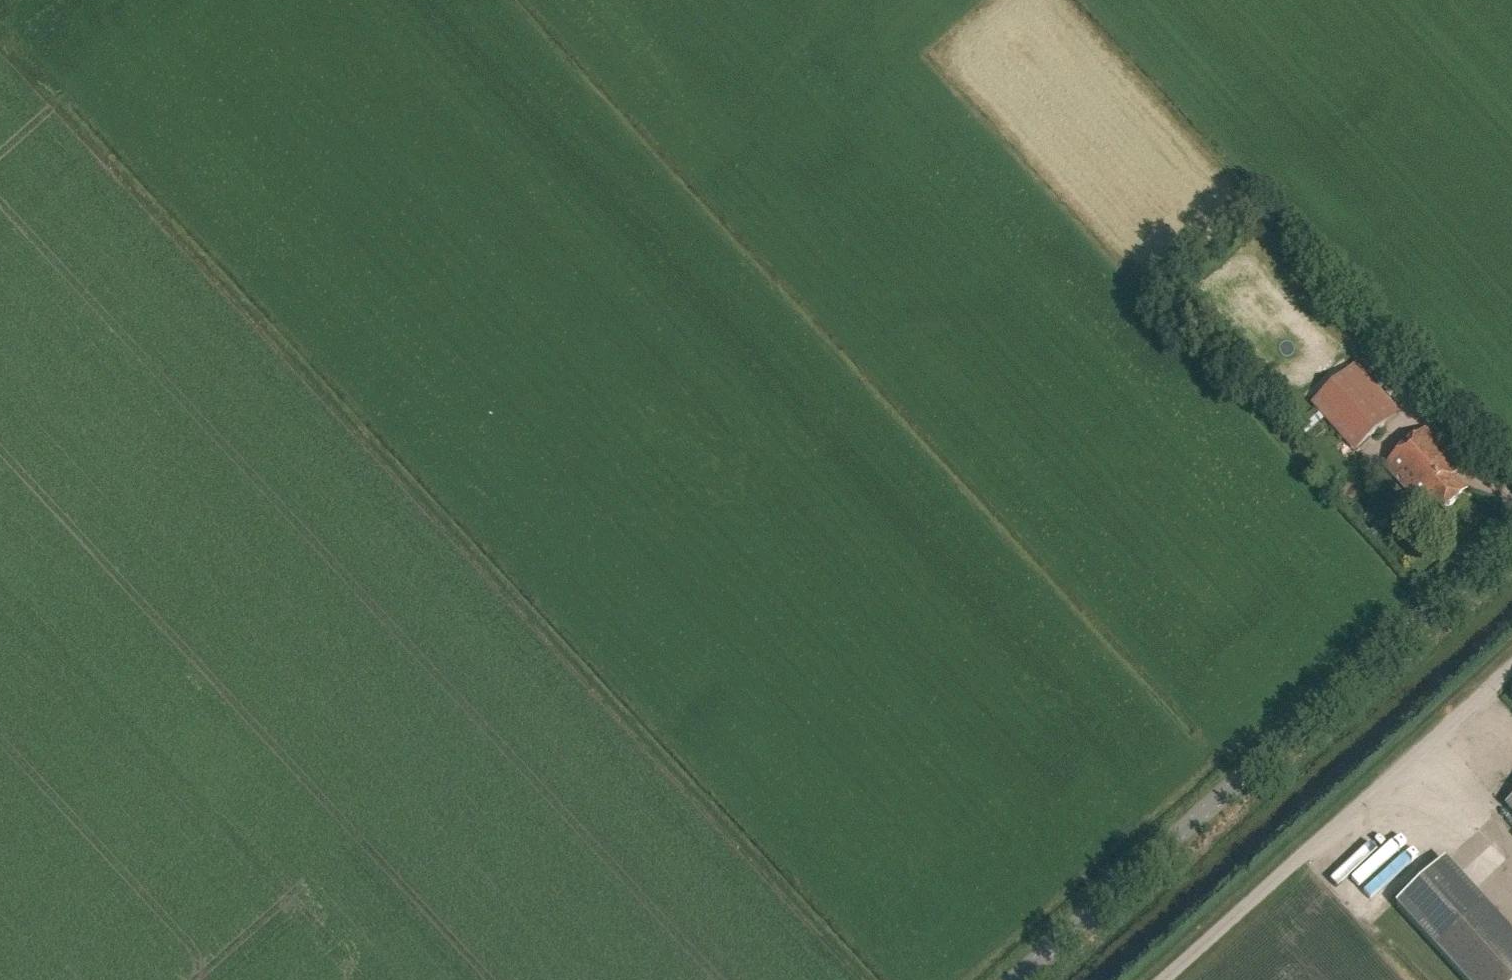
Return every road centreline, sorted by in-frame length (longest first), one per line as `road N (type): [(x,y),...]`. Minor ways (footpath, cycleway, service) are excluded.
road 1 (tertiary): [(1019,979),(1511,547)]
road 2 (unclassified): [(1161,979),(1511,670)]

